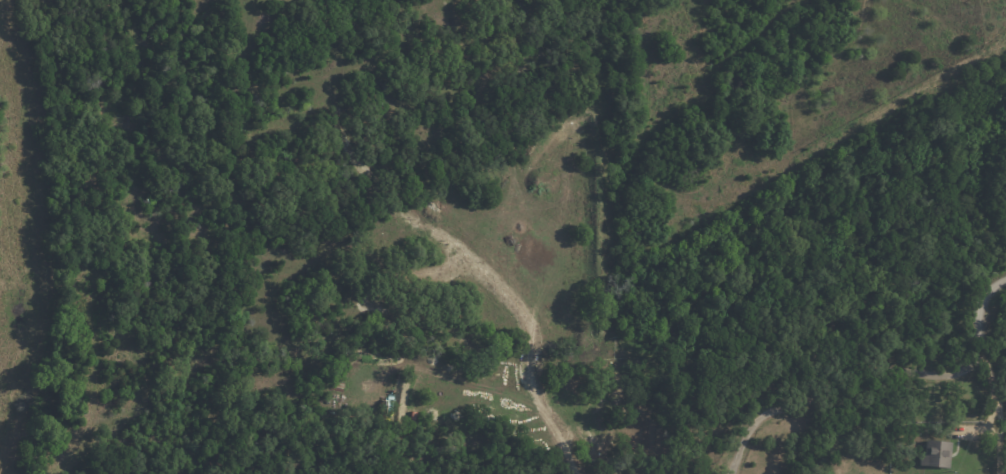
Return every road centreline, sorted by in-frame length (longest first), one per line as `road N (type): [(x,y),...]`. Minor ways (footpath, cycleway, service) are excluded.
road 1 (residential): [(1005,278),(980,302),(969,366),(874,375),(778,408),(746,432),(731,473)]

